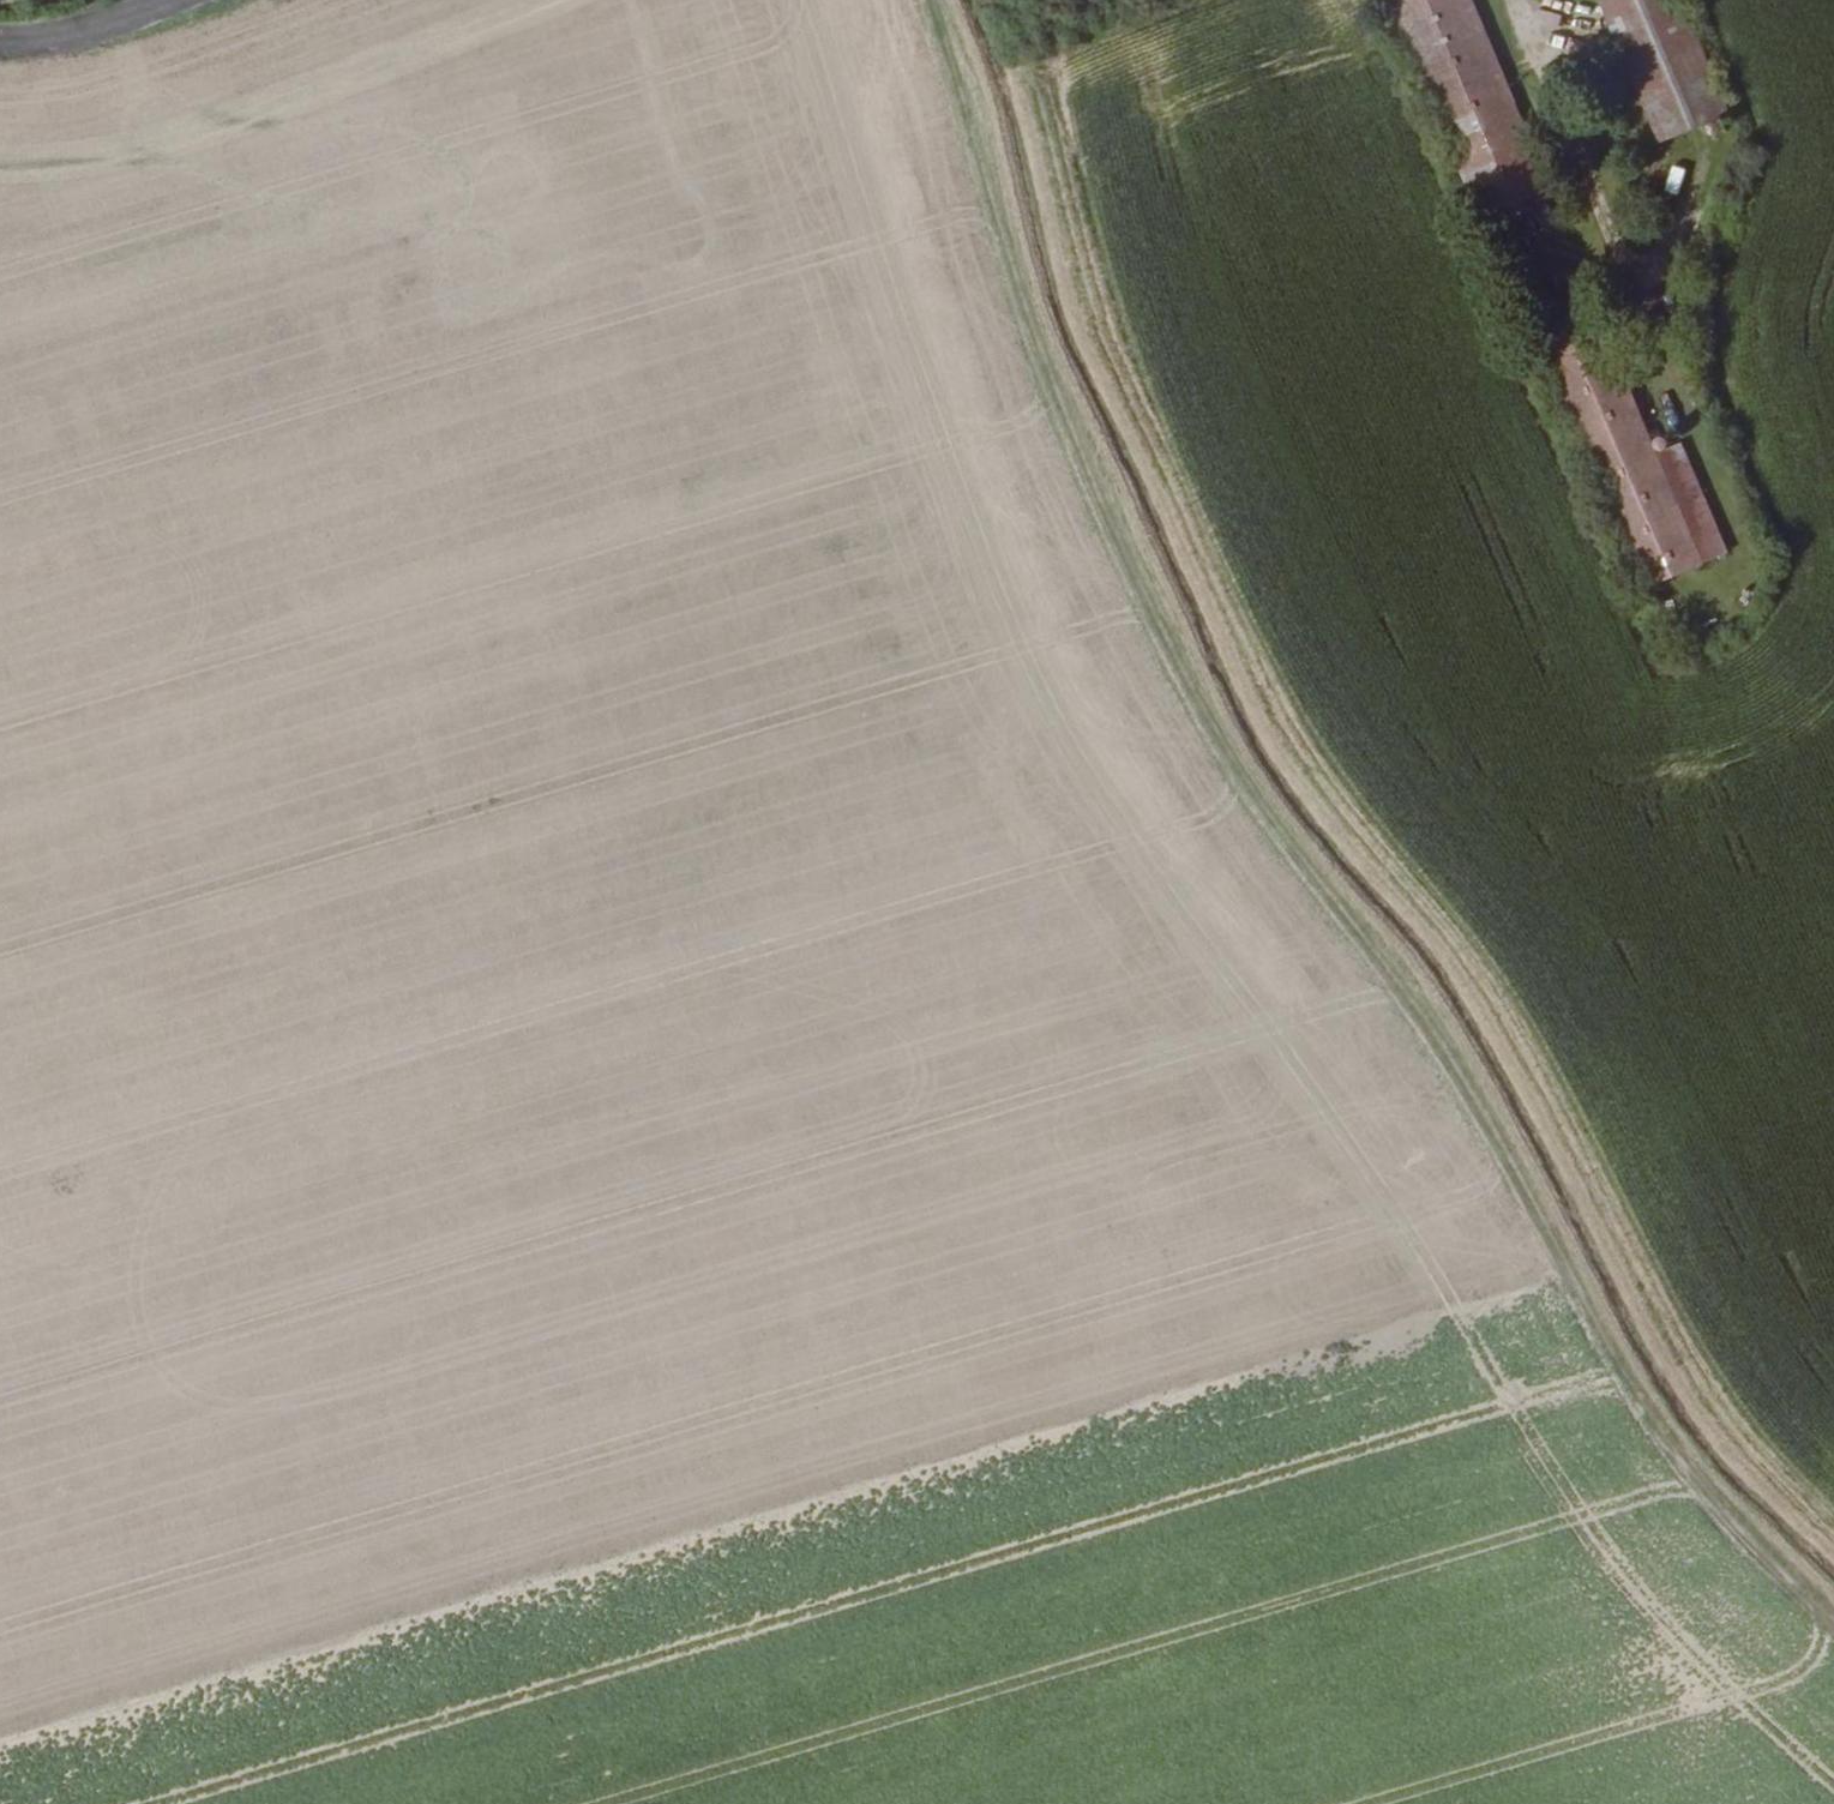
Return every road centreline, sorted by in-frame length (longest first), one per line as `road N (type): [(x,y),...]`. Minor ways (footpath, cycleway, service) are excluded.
road 1 (track): [(1521,0),(1646,304),(1705,177)]
road 2 (track): [(0,39),(28,41),(174,0)]

